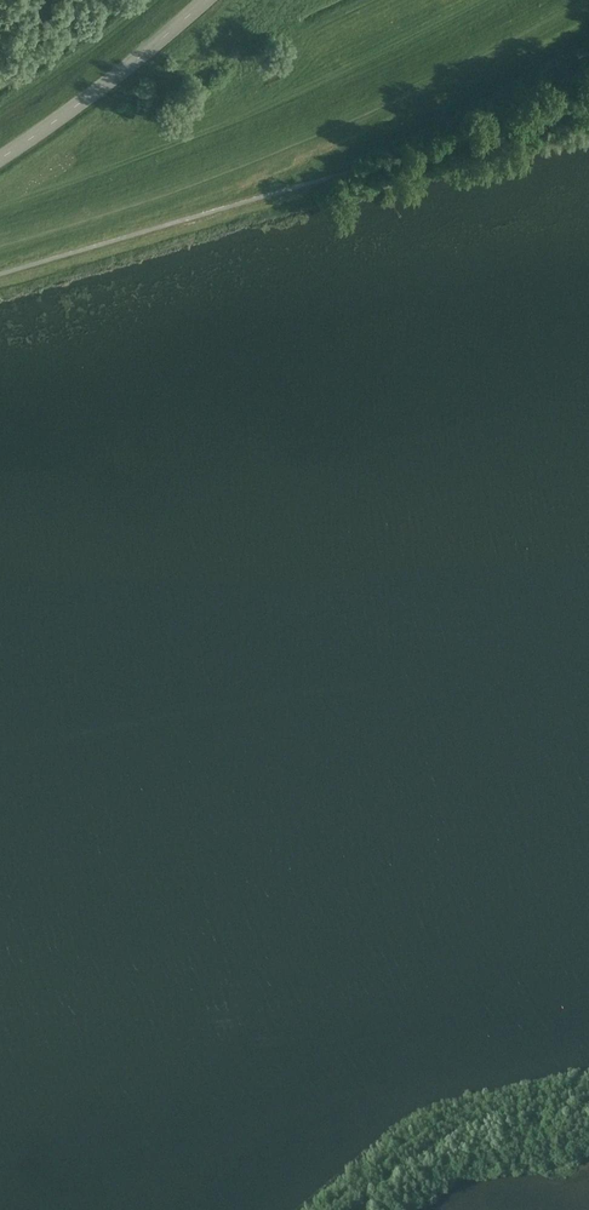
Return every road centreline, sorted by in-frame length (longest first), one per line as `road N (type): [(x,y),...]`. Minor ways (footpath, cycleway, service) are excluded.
road 1 (unclassified): [(0,158),(207,0)]

